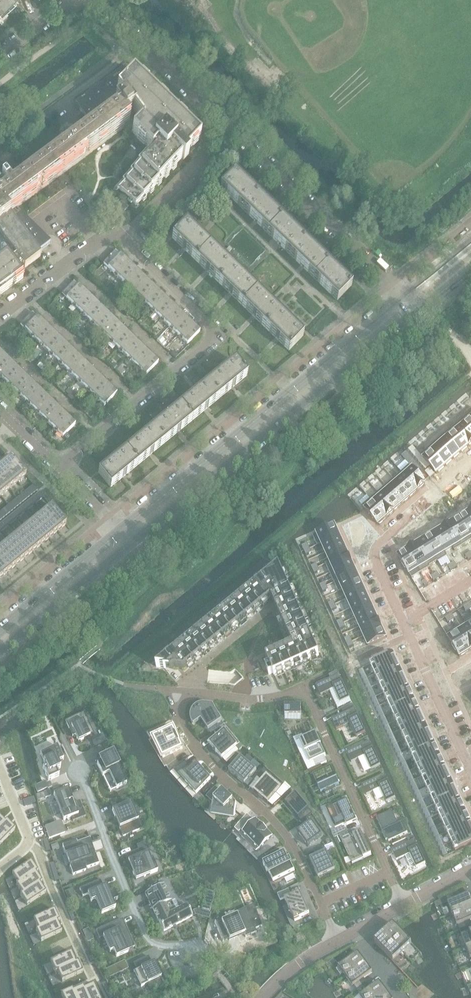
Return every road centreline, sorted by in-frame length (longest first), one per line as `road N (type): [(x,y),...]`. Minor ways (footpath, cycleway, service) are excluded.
road 1 (residential): [(405,294),(94,0)]
road 2 (secondary): [(405,294),(118,526)]
road 3 (secondary): [(133,541),(419,309)]
road 4 (residential): [(470,461),(374,552),(470,767)]
road 5 (residential): [(404,905),(312,703),(301,694),(194,692)]
road 6 (residential): [(59,466),(212,335),(209,321),(120,235)]
road 7 (residential): [(178,714),(212,765),(280,827),(338,940)]
road 8 (secondary): [(0,649),(133,541)]
road 9 (secondary): [(118,526),(0,624)]
road 10 (residential): [(0,316),(120,235)]
road 11 (residential): [(28,844),(90,971)]

